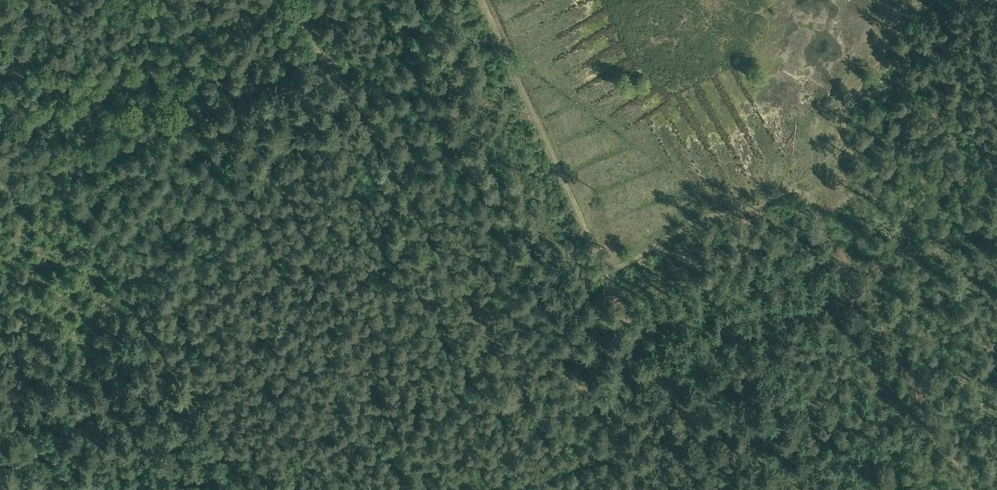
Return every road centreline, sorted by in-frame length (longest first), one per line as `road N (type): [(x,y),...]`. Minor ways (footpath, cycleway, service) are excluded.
road 1 (track): [(575,489),(299,0)]

